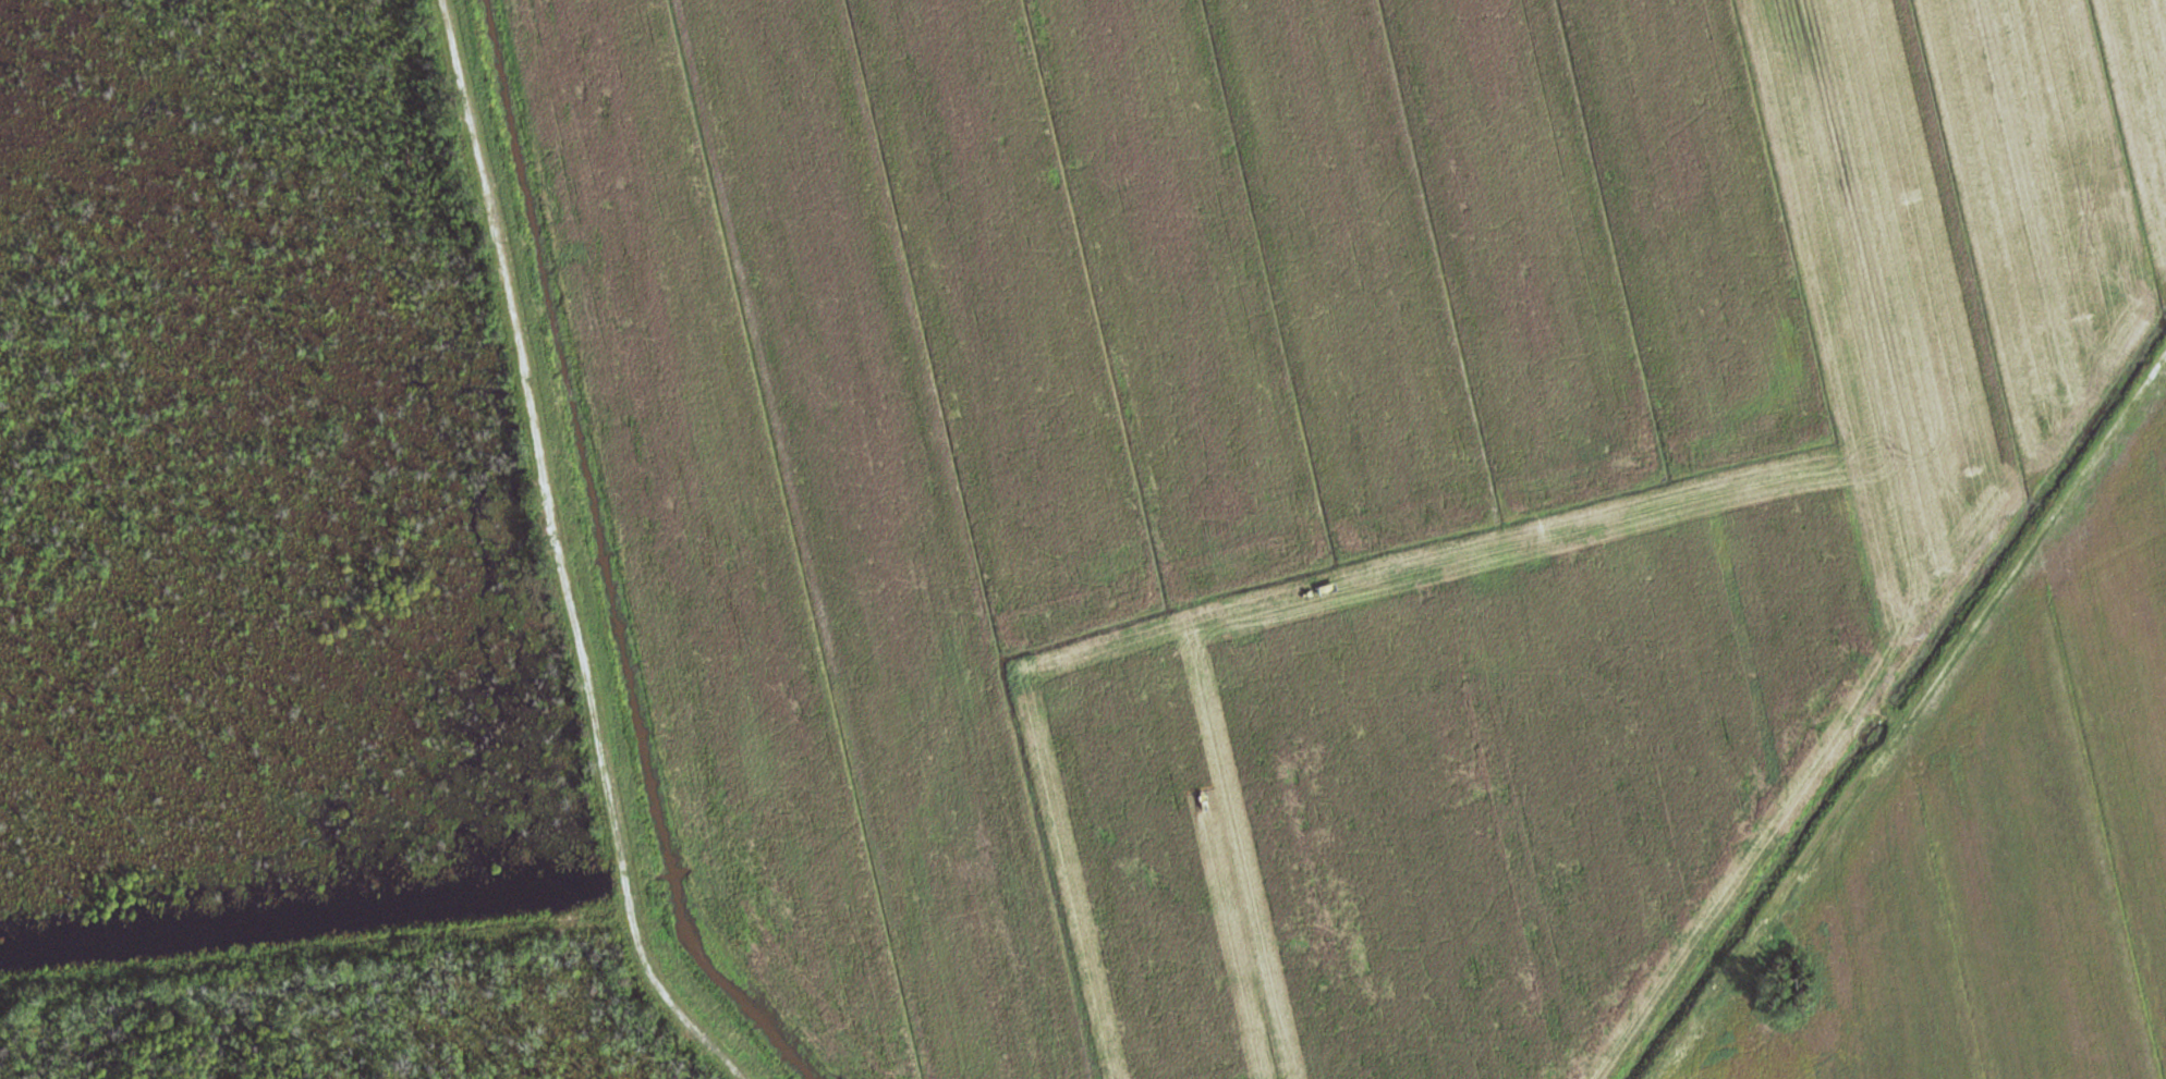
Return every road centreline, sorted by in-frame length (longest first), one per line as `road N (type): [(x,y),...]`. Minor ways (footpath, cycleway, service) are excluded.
road 1 (track): [(629,914),(512,308),(443,0)]
road 2 (residential): [(629,914),(655,982),(737,1078)]

